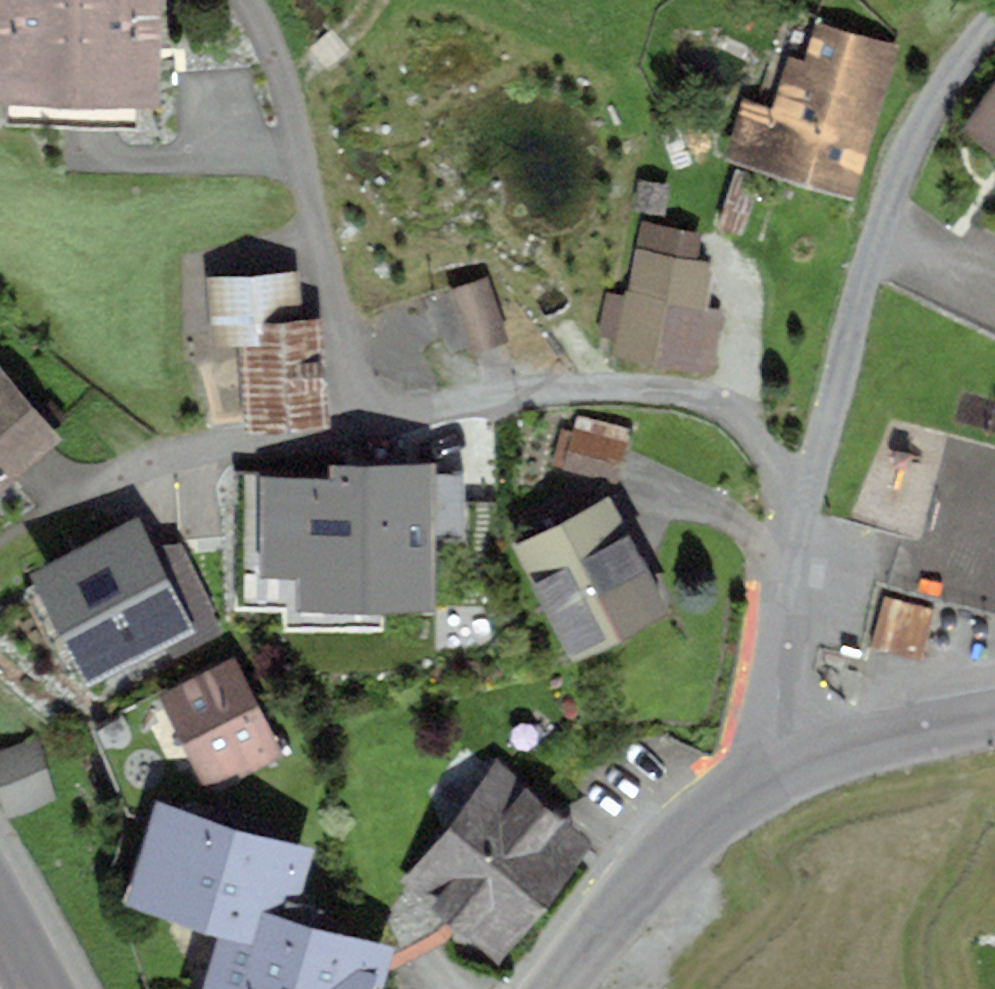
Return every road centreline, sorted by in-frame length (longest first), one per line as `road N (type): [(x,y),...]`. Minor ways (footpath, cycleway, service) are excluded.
road 1 (residential): [(994,28),(946,83),(896,179),(800,511)]
road 2 (residential): [(800,511),(749,429),(691,397),(625,387),(529,391),(423,410),(391,406)]
road 3 (tertiary): [(790,765),(667,848),(553,988)]
road 4 (residential): [(800,511),(785,556),(779,692),(790,765)]
road 5 (tertiary): [(994,714),(790,765)]

